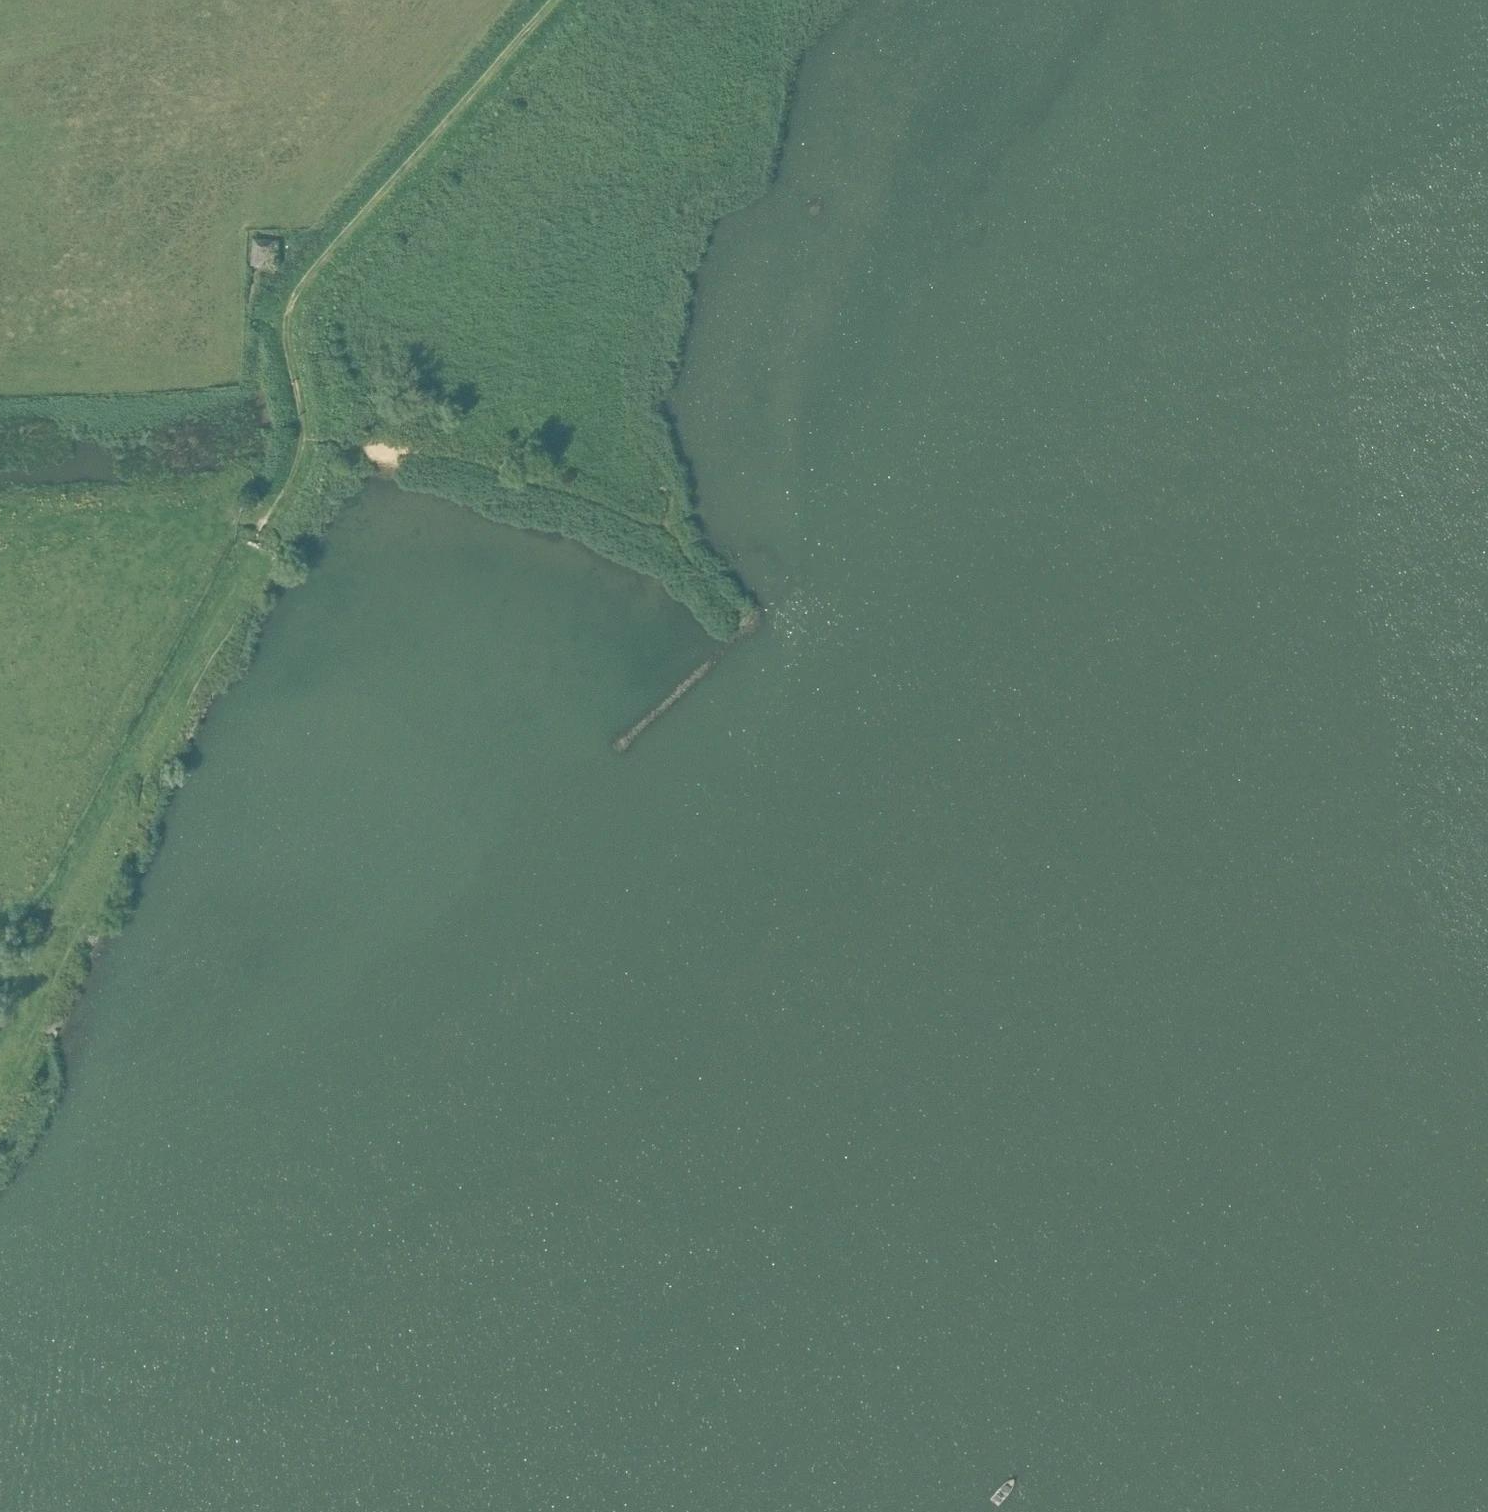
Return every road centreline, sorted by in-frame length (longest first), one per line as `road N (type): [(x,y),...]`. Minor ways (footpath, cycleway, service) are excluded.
road 1 (track): [(255,542),(300,460),(284,314),(296,287),(546,0)]
road 2 (track): [(0,1024),(149,725),(255,542)]

